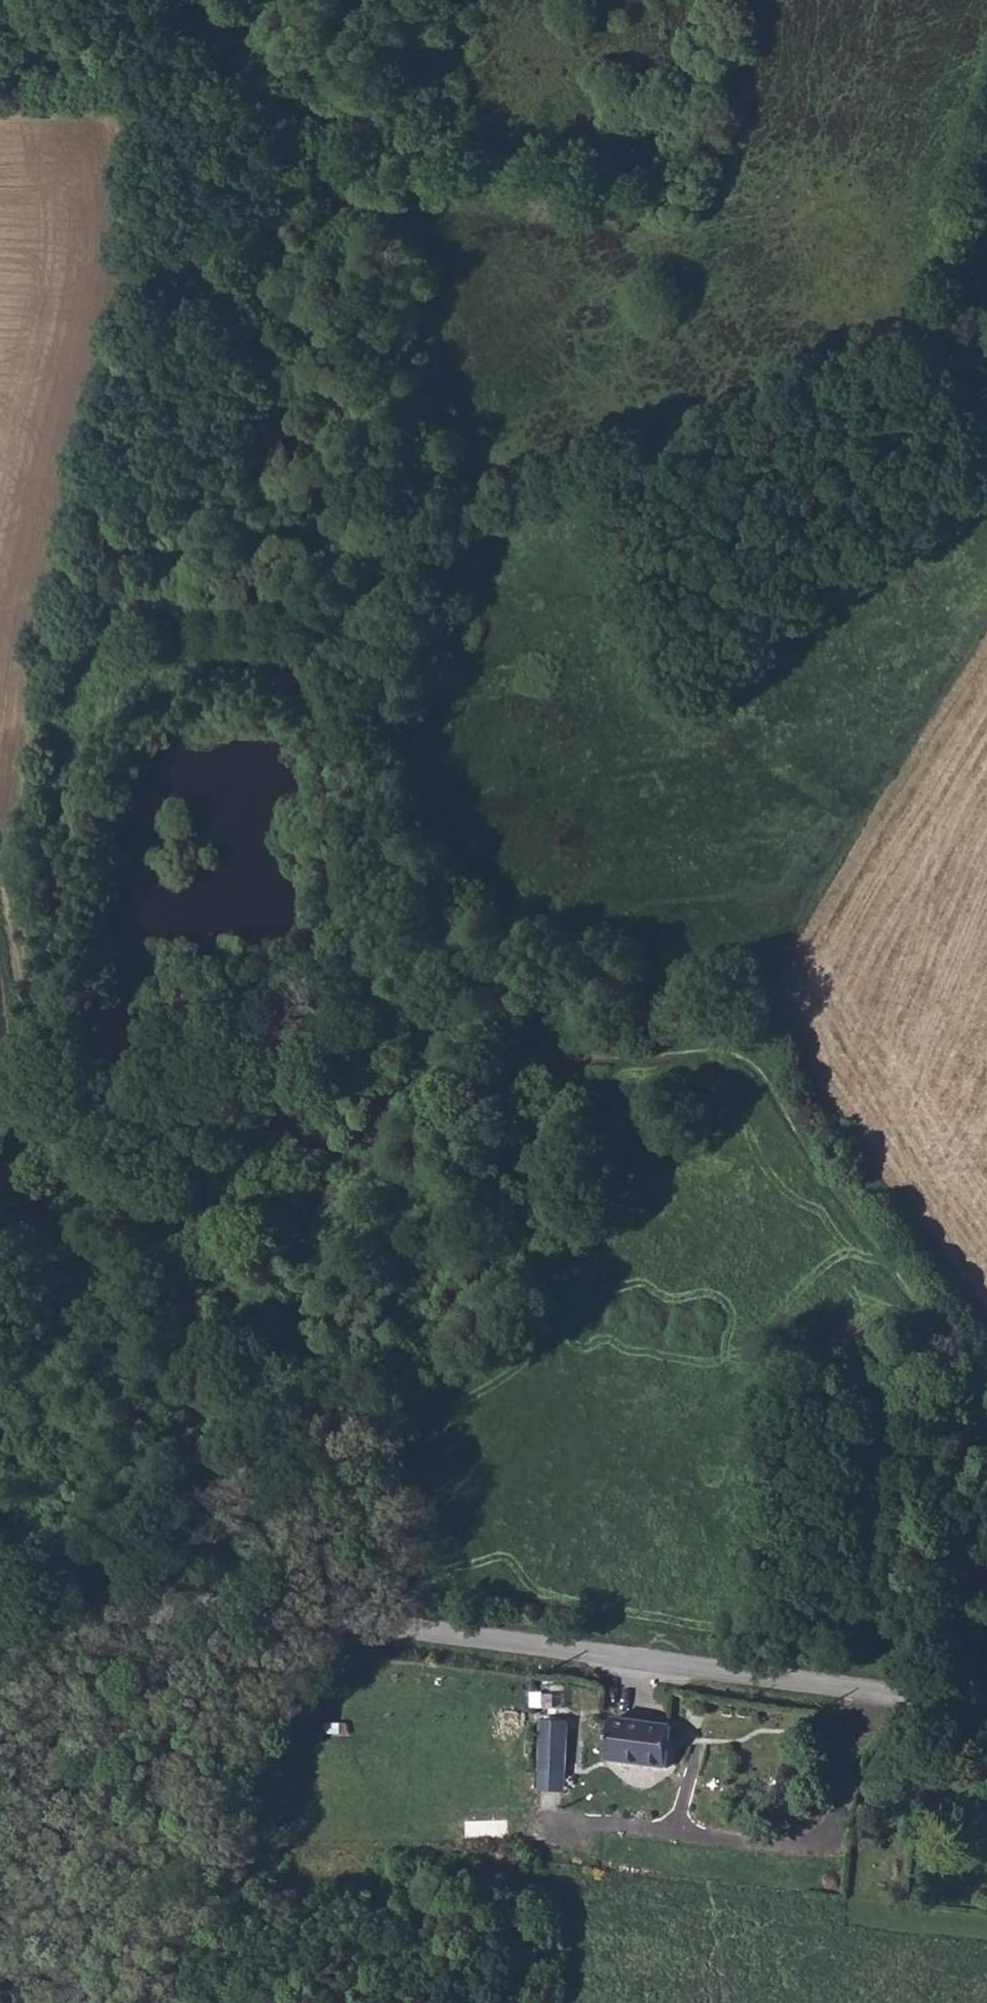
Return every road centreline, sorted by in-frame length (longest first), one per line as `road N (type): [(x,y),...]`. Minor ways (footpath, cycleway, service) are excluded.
road 1 (unclassified): [(0,1652),(29,1633),(116,1607),(217,1605),(986,1700)]
road 2 (track): [(19,831),(12,1168)]

